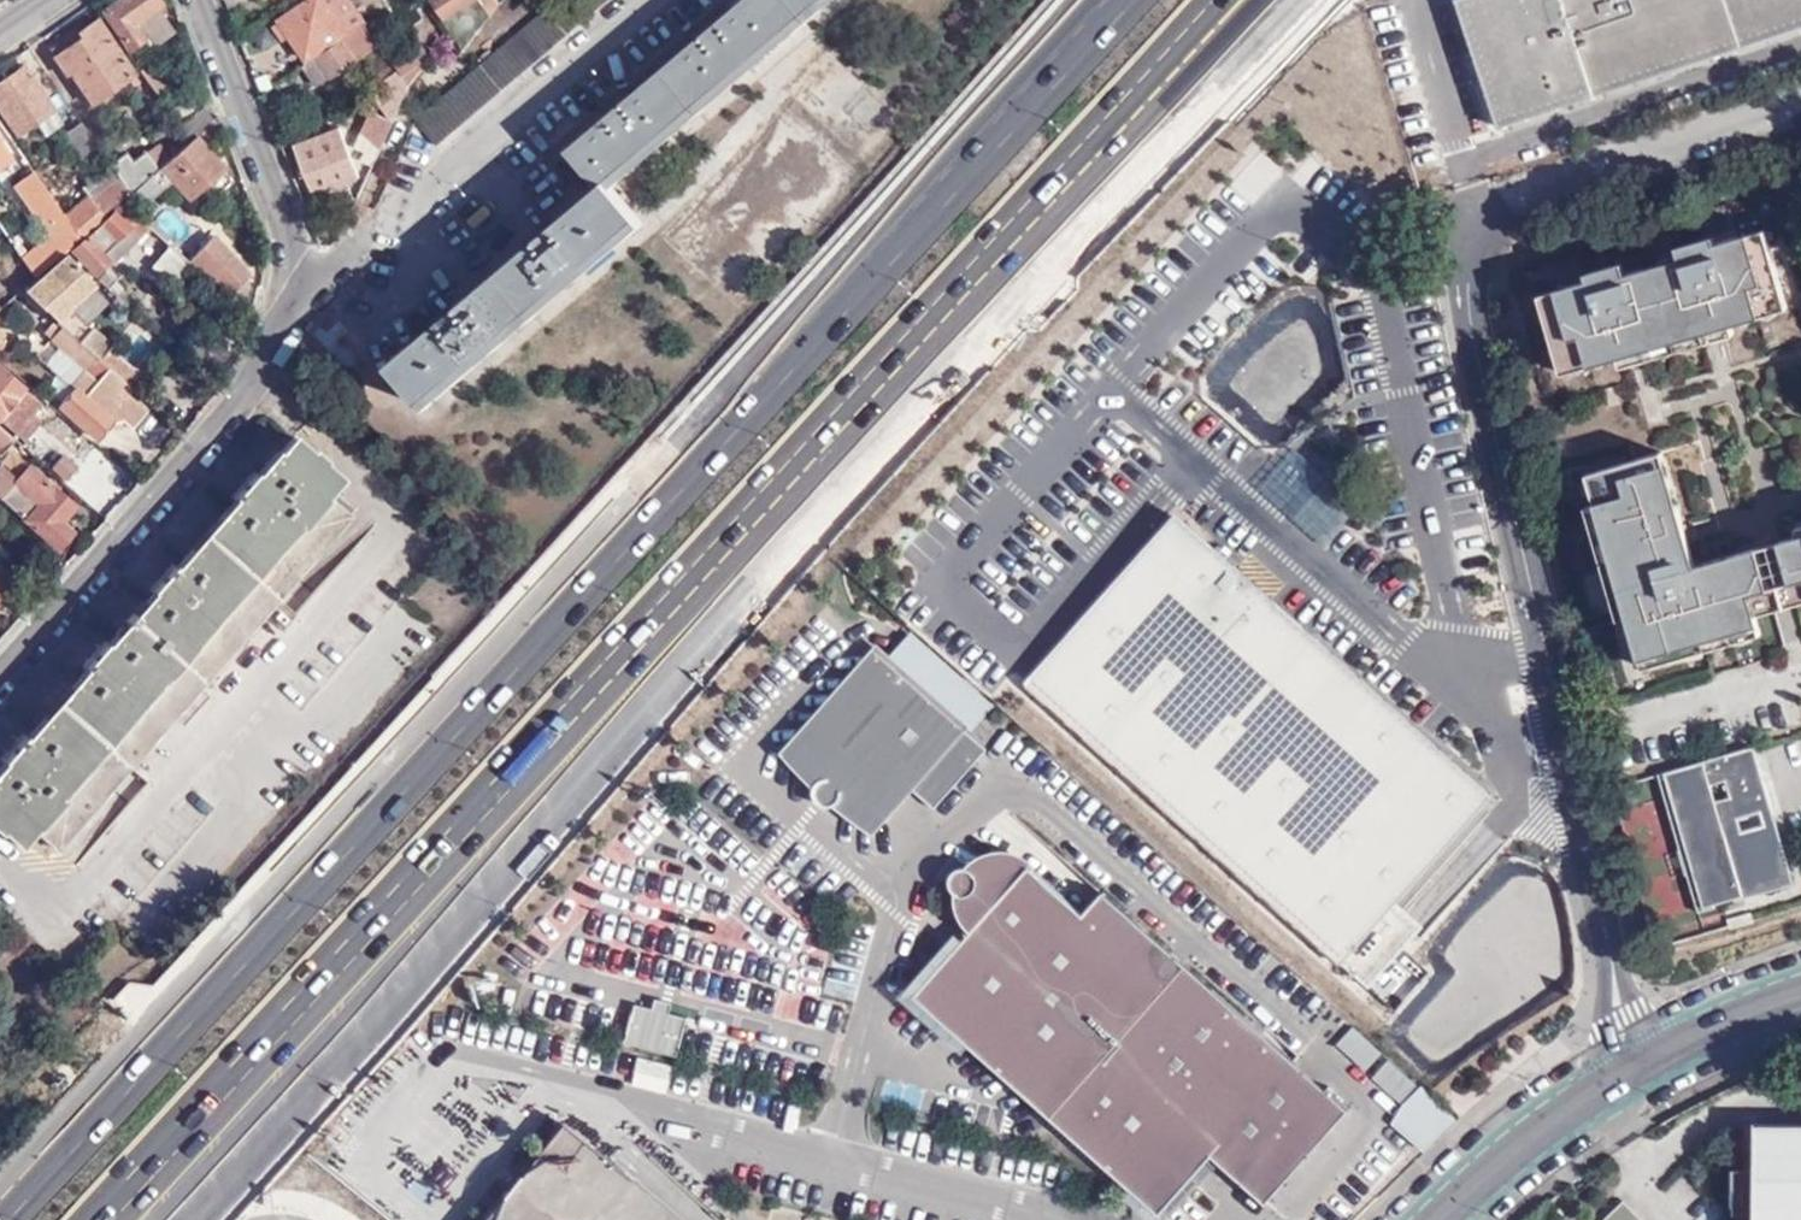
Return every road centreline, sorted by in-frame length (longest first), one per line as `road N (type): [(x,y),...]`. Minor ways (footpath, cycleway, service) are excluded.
road 1 (motorway): [(1129,0),(3,1219)]
road 2 (unclassified): [(1641,1064),(1489,380),(1479,317),(1485,254),(1516,208),(1566,171),(1800,92)]
road 3 (motorway): [(104,1219),(898,363)]
road 4 (residential): [(196,0),(296,296),(0,662)]
road 5 (motorway): [(898,363),(1268,0)]
road 6 (motorway): [(898,363),(1225,0)]
road 7 (secondary): [(1641,1064),(1548,1125),(1440,1219)]
road 8 (secondary): [(1800,999),(1641,1064)]

